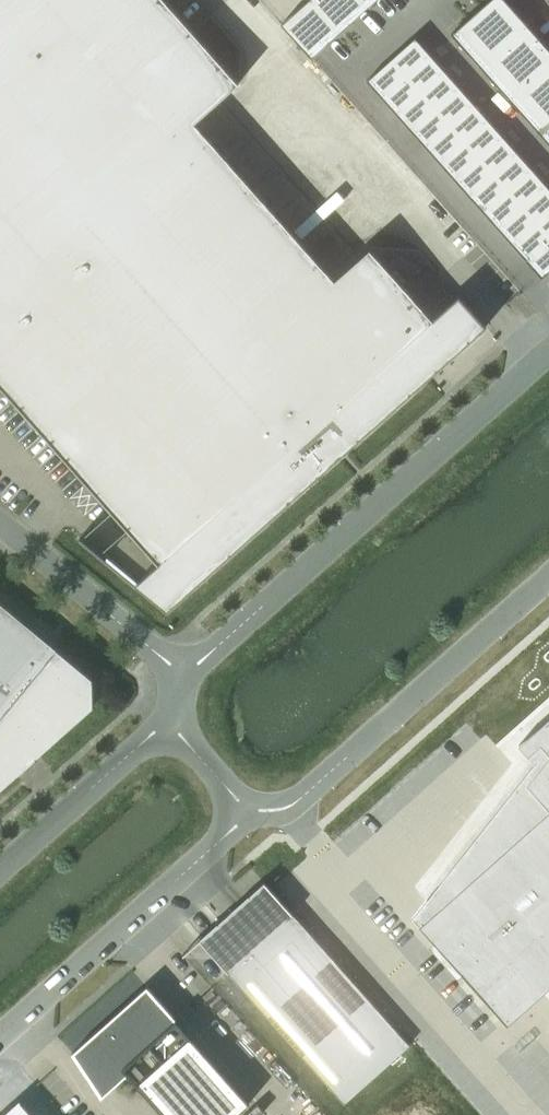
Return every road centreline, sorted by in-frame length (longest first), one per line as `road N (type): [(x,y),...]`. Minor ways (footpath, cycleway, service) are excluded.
road 1 (unclassified): [(183,671),(203,662),(548,352)]
road 2 (unclassified): [(548,576),(300,804),(238,812)]
road 3 (unclassified): [(238,812),(225,837),(0,1037)]
road 4 (unclassified): [(183,671),(0,525)]
road 5 (unclassified): [(0,876),(152,745),(175,737)]

